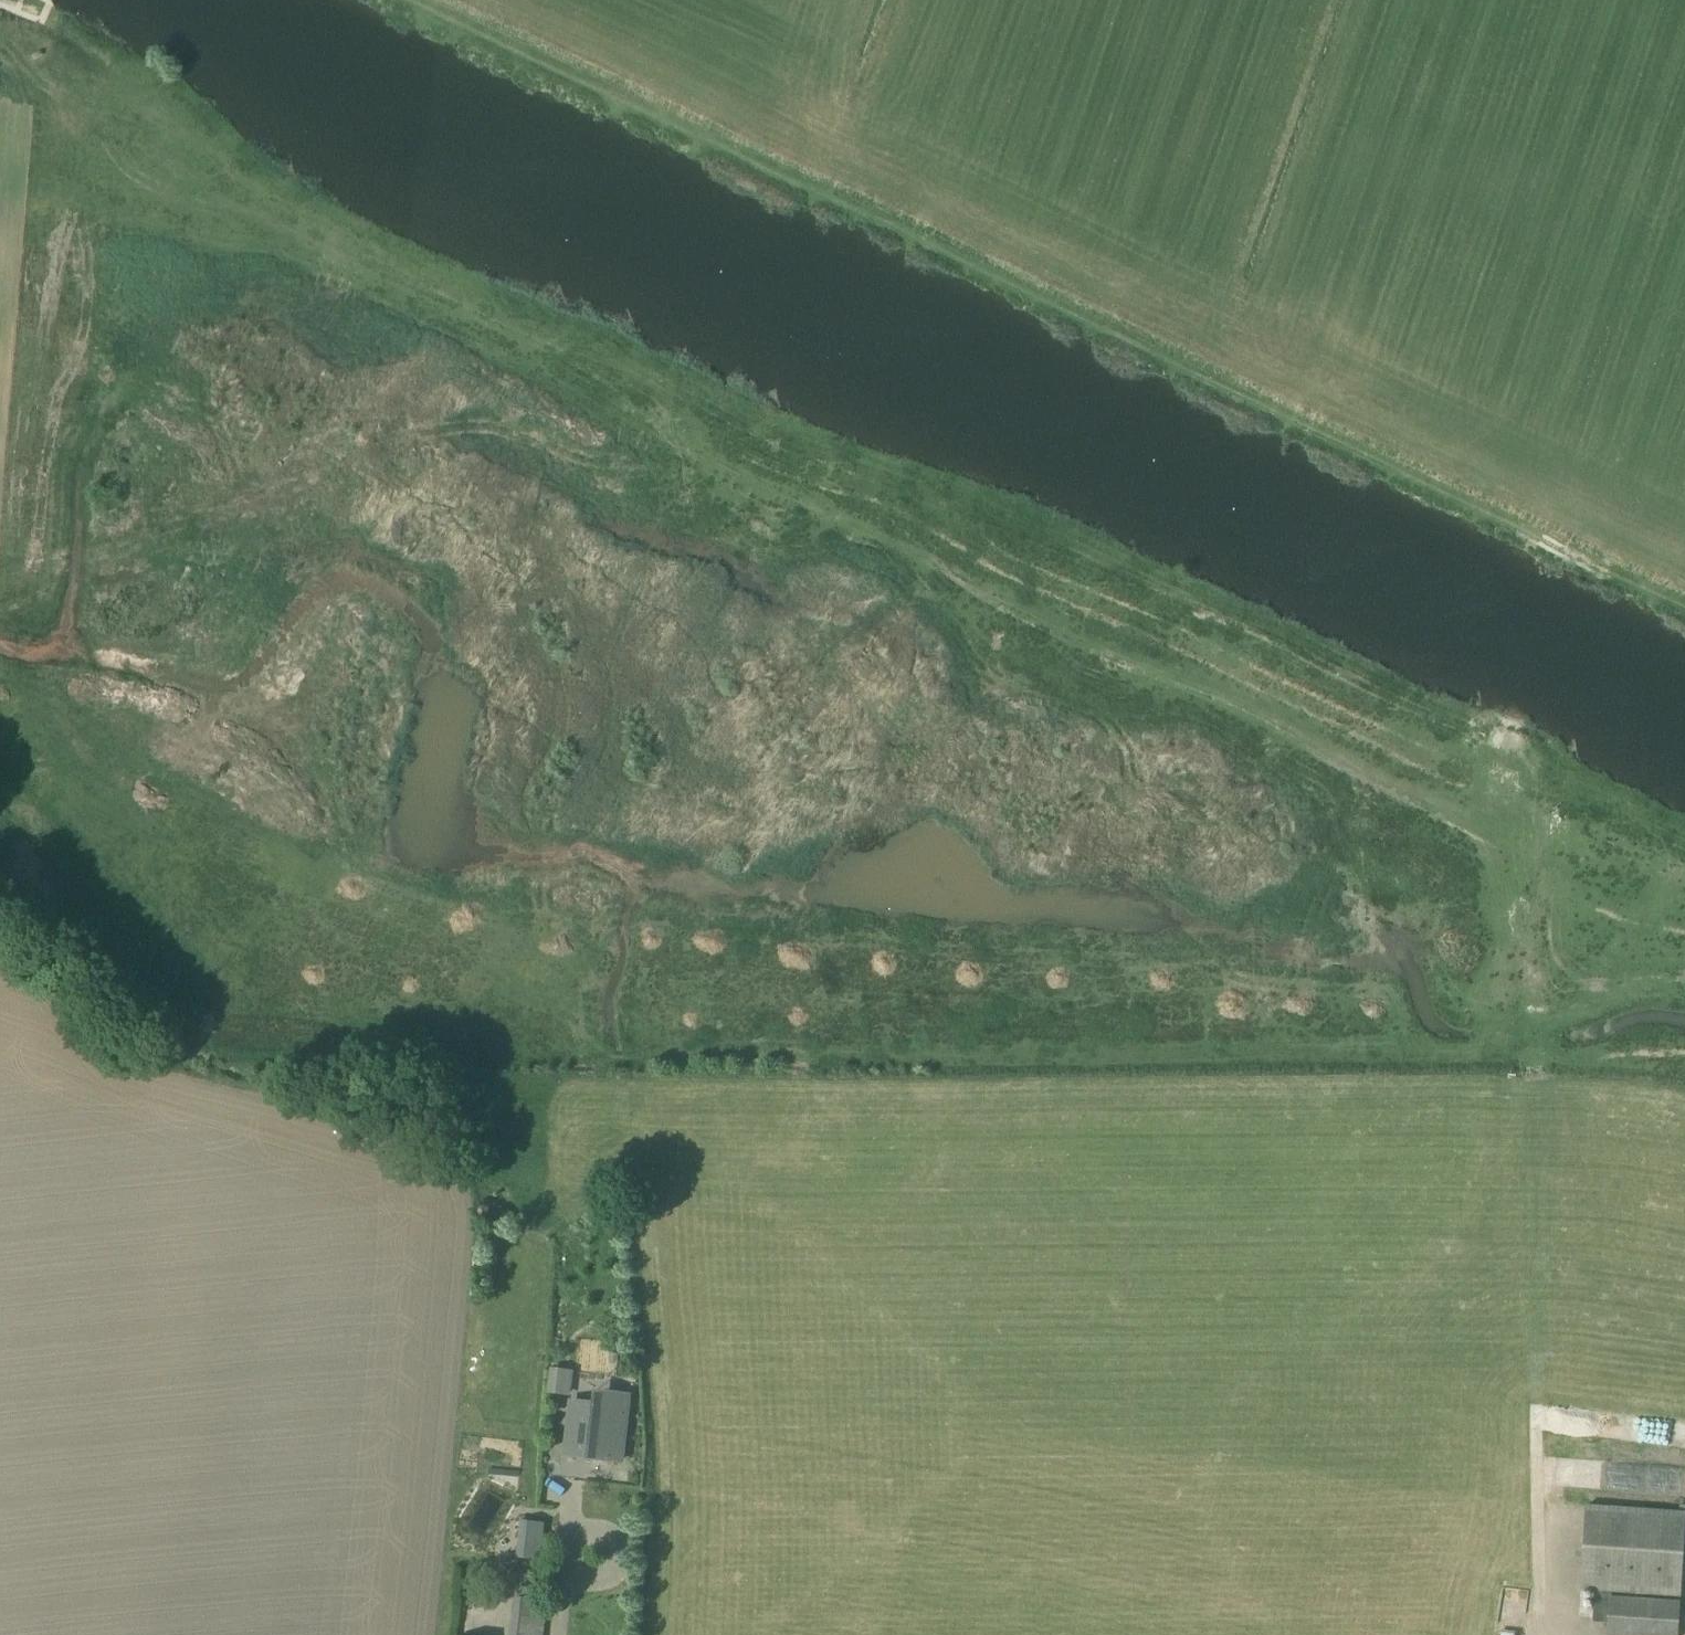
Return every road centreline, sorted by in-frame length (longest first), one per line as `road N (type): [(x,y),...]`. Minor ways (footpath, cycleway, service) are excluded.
road 1 (track): [(418,0),(1684,612)]

